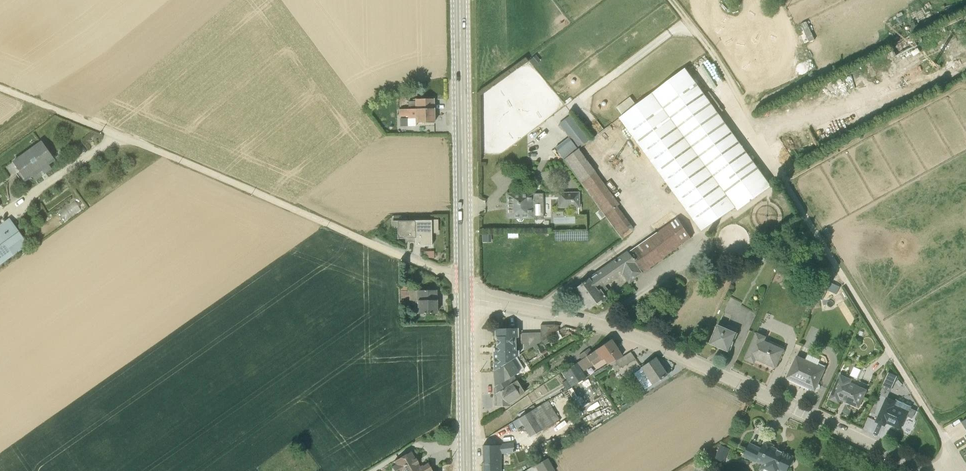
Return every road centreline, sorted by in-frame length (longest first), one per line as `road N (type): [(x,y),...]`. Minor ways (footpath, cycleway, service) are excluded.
road 1 (unclassified): [(464,280),(0,88)]
road 2 (residential): [(924,470),(602,325),(464,299)]
road 3 (unclassified): [(955,470),(947,446),(759,134)]
road 4 (primary): [(464,280),(459,0)]
road 5 (primary): [(467,470),(464,299)]
road 6 (track): [(671,0),(759,134)]

